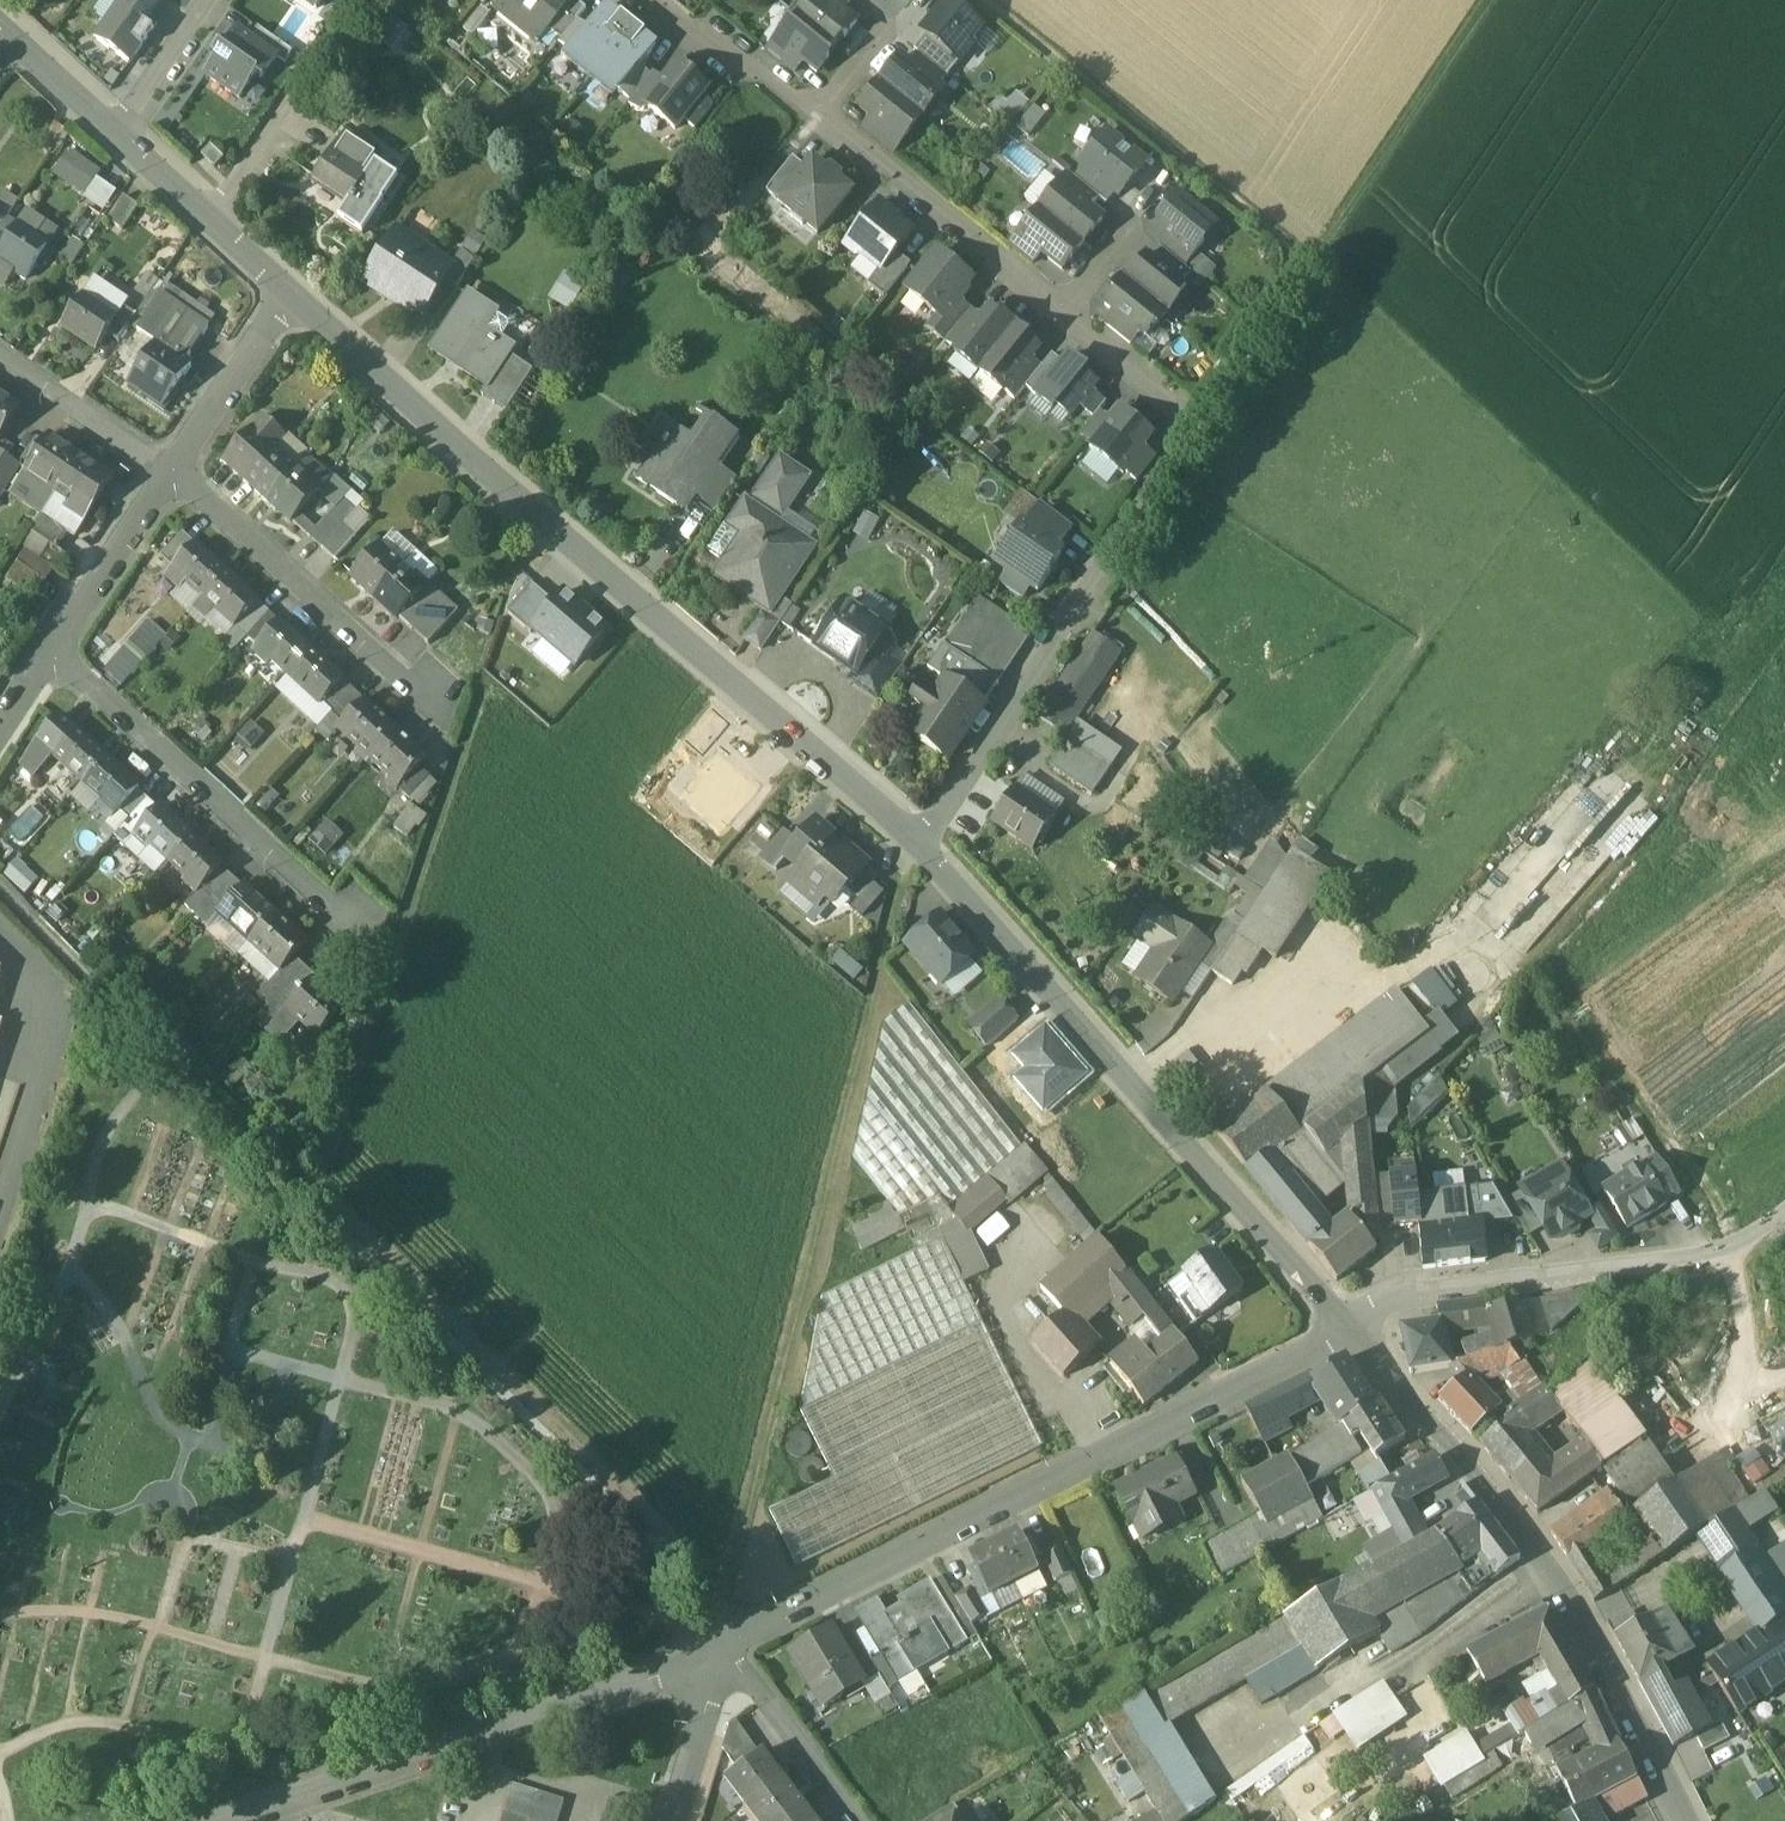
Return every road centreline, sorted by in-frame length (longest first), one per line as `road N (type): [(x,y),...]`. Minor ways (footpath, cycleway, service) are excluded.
road 1 (tertiary): [(296,300),(918,847)]
road 2 (track): [(723,1619),(918,847)]
road 3 (residential): [(728,1647),(1354,1326)]
road 4 (tertiary): [(918,847),(1354,1326)]
road 5 (tertiary): [(1354,1326),(1530,1544),(1612,1672),(1686,1820)]
road 6 (residential): [(223,1820),(728,1647)]
road 7 (track): [(992,0),(1331,272)]
road 8 (residential): [(51,655),(361,928)]
road 9 (residential): [(1354,1326),(1392,1302),(1722,1251)]
road 10 (residential): [(174,465),(444,709)]
road 11 (residential): [(1122,562),(918,847)]
road 12 (residential): [(1069,317),(1213,440),(1122,562)]
road 13 (track): [(1331,272),(1512,0)]
road 14 (residential): [(827,117),(1069,317)]
road 15 (tertiary): [(121,133),(296,300)]
road 16 (residential): [(174,465),(51,655)]
road 17 (residential): [(864,1820),(728,1647)]
road 18 (residential): [(642,0),(712,53),(827,117)]
road 19 (residential): [(0,354),(174,465)]
road 20 (track): [(1331,272),(1213,440)]
road 21 (residential): [(296,300),(174,465)]
road 22 (residential): [(728,1647),(675,1820)]
road 23 (residential): [(121,133),(219,0)]
road 24 (tertiary): [(18,45),(121,133)]
road 25 (residential): [(1150,215),(1069,317)]
road 26 (residential): [(906,18),(827,117)]

